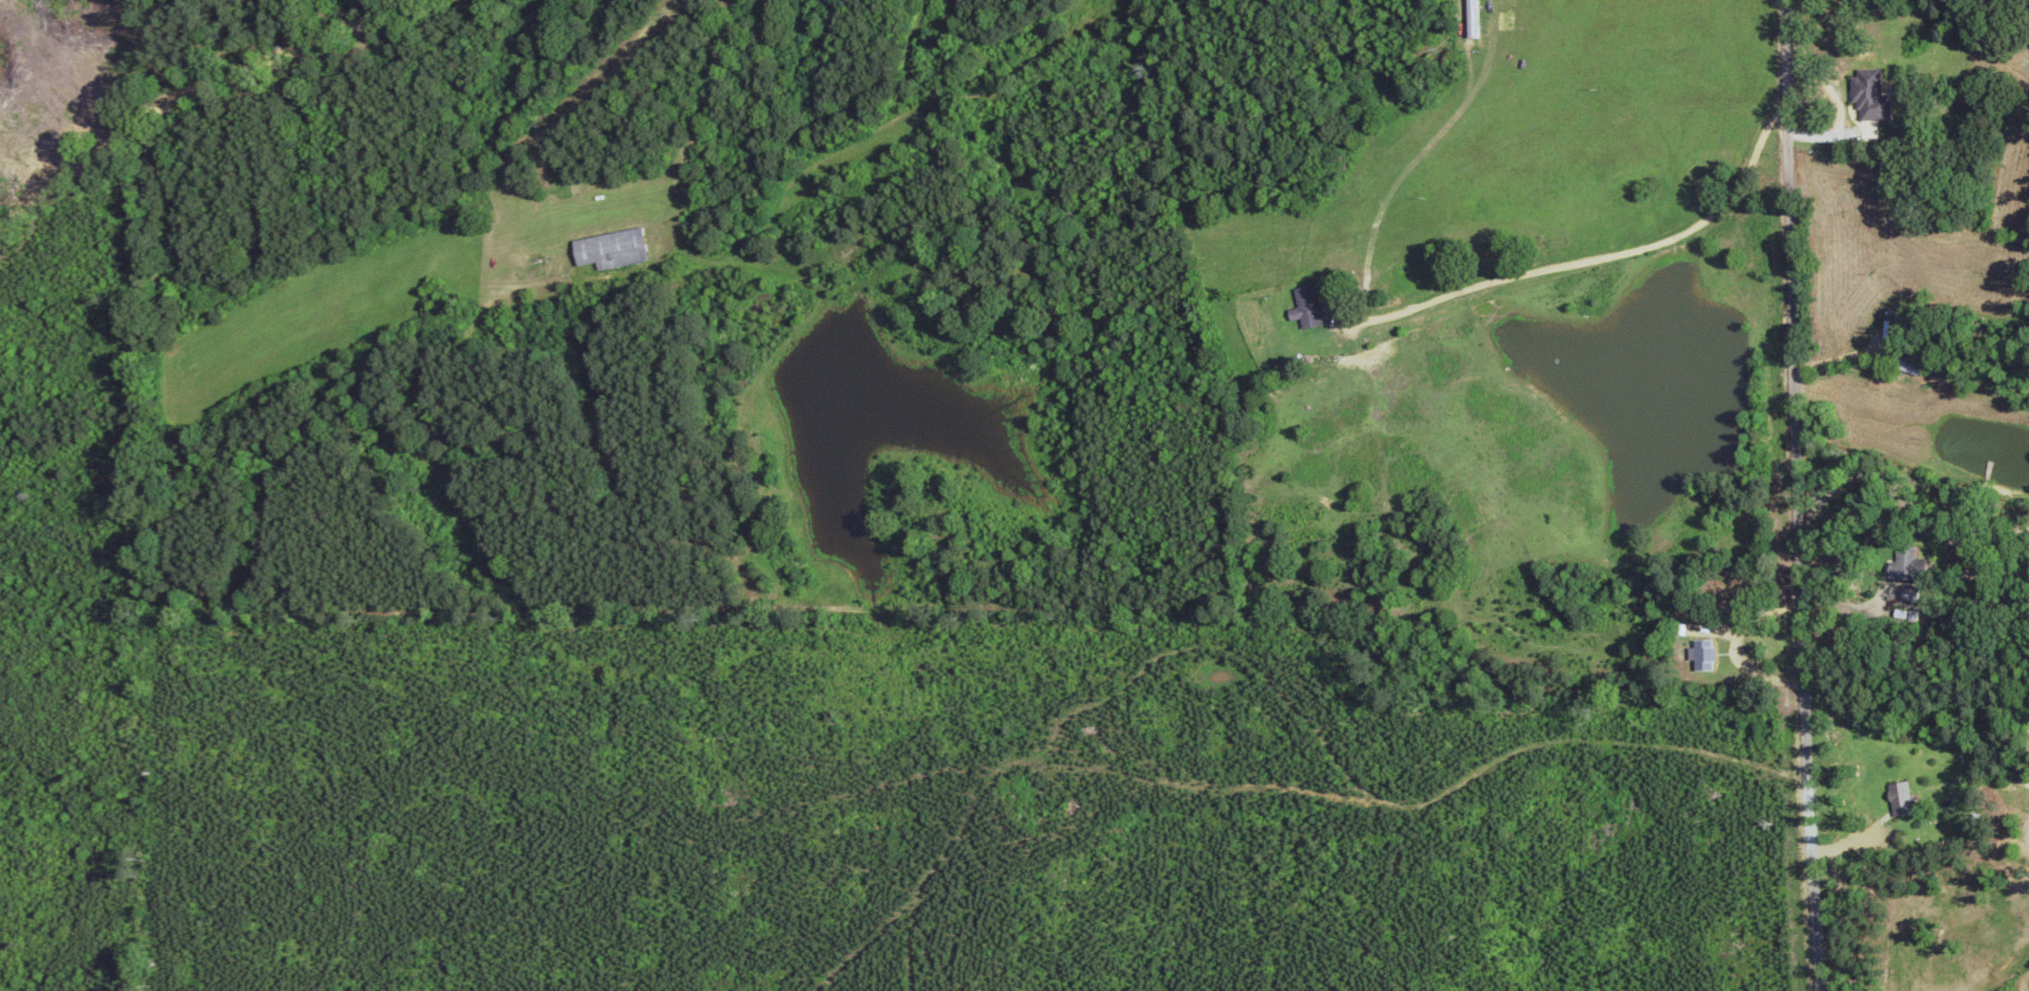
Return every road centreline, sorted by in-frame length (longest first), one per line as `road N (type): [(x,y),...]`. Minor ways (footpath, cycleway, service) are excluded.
road 1 (residential): [(1813,990),(1796,0)]
road 2 (residential): [(0,243),(137,132),(455,0)]

